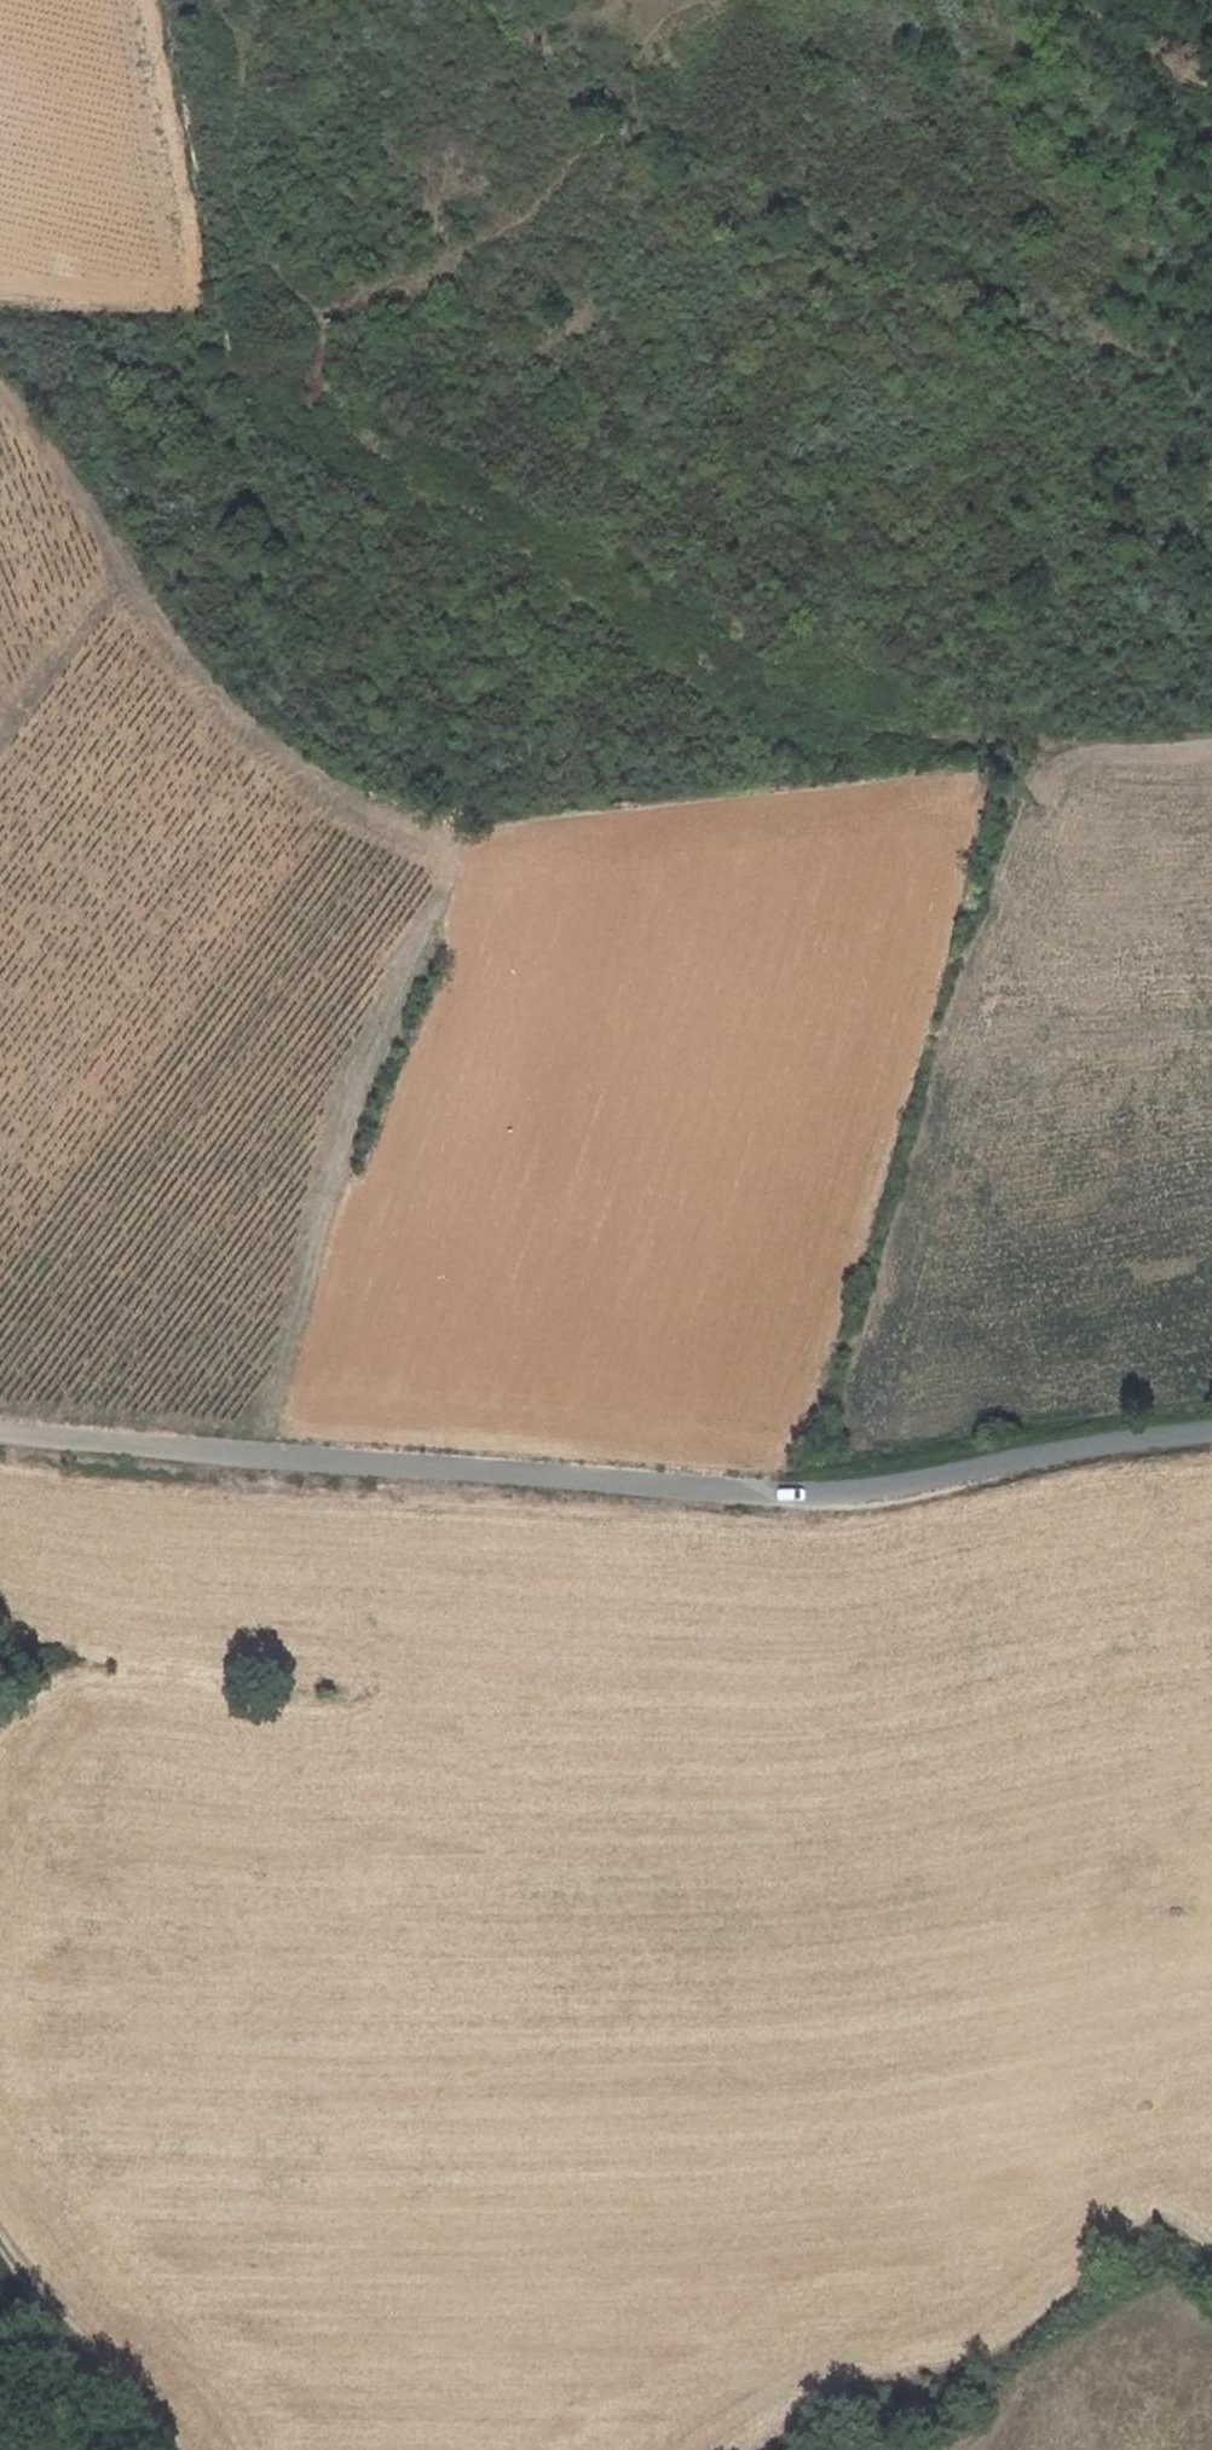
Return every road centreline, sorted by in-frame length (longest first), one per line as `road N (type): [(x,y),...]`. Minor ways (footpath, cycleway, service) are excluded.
road 1 (unclassified): [(0,1426),(268,1458),(788,1497),(868,1492),(1097,1442),(1211,1431)]
road 2 (track): [(0,2248),(173,2449)]

